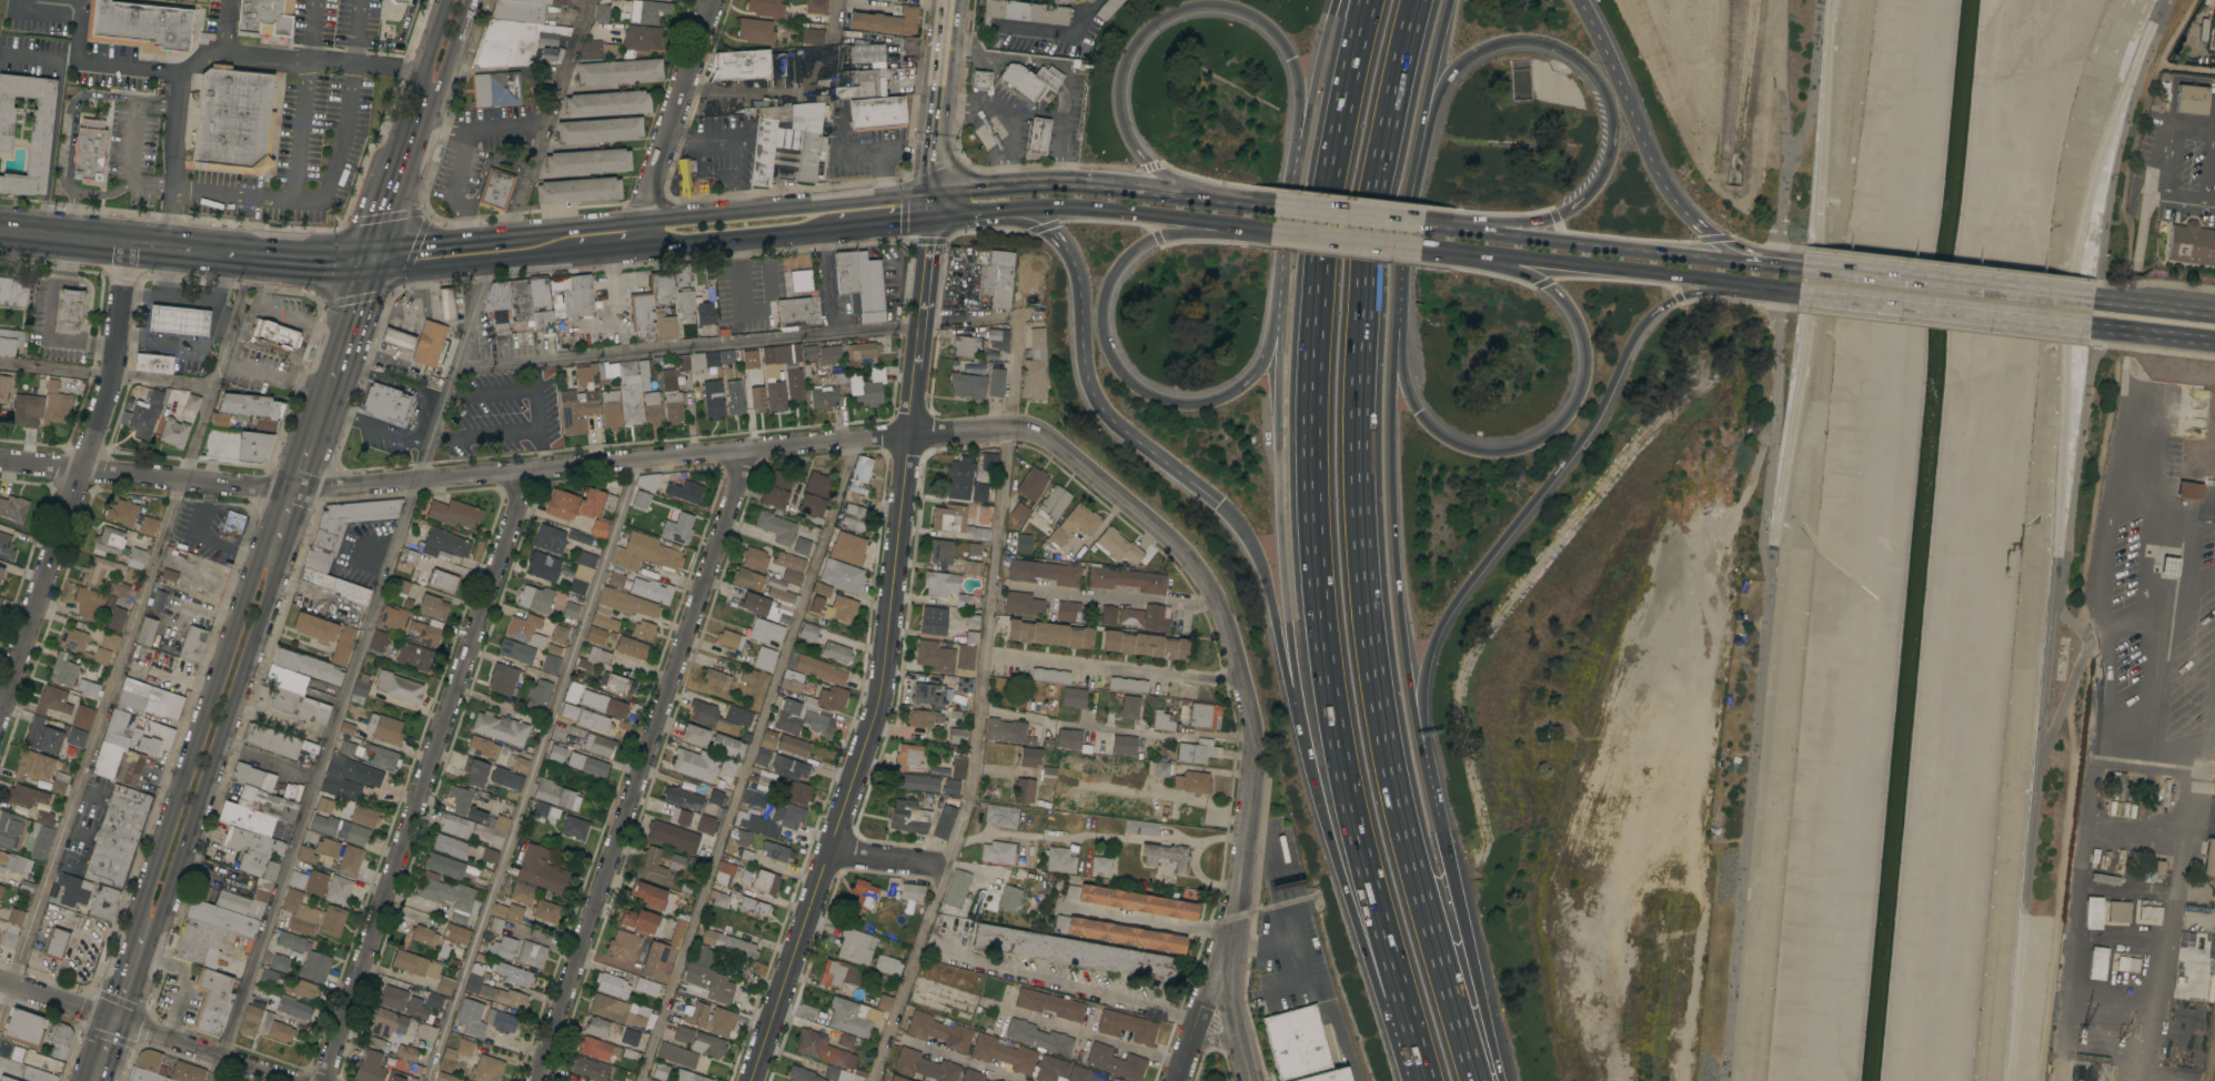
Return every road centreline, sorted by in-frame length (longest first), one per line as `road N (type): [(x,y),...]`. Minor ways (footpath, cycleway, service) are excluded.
road 1 (residential): [(0,463),(295,489),(906,433)]
road 2 (residential): [(906,433),(999,425),(1037,432),(1168,536),(1218,605),(1254,738),(1239,886),(1220,966),(1249,1080)]
road 3 (motorway): [(1475,1080),(1401,815),(1370,635),(1359,441),(1366,260)]
road 4 (motorway): [(1323,264),(1316,440),(1323,639),(1359,828),(1425,1080)]
road 5 (residential): [(906,433),(877,701),(750,1080)]
road 6 (residential): [(746,449),(532,1080)]
road 7 (residential): [(526,468),(319,1080)]
road 8 (motorway): [(1429,778),(1421,683),(1443,616),(1585,430),(1638,326),(1678,295),(1756,286)]
road 9 (motorway): [(1412,192),(1439,84),(1453,65),(1519,39),(1580,62),(1611,120),(1610,145),(1590,188),(1555,216),(1466,230)]
road 10 (motorway): [(1208,198),(1149,166),(1120,110),(1121,64),(1130,47),(1184,8),(1222,4),(1265,22),(1280,39),(1297,74),(1295,171)]
road 11 (motorway): [(1497,257),(1561,296),(1583,361),(1568,410),(1533,441),(1508,448),(1456,442),(1430,426),(1414,403),(1399,277)]
road 12 (motorway): [(1429,778),(1406,666),(1395,548),(1390,416),(1399,277)]
road 13 (residential): [(129,242),(112,375),(0,710)]
road 14 (primary): [(125,1024),(279,570)]
road 15 (motorway): [(1271,332),(1254,375),(1215,400),(1190,403),(1148,396),(1129,384),(1100,325),(1110,274),(1137,245),(1191,228),(1271,229)]
road 16 (primary): [(295,489),(272,508),(135,925)]
road 17 (motorway): [(1280,279),(1280,533),(1297,711)]
road 18 (motorway): [(1297,711),(1378,997),(1423,1080)]
road 19 (motorway): [(1017,206),(1054,234),(1077,272),(1085,367),(1098,402),(1219,504)]
road 20 (motorway): [(1766,263),(1712,238),(1671,194),(1579,0)]
road 21 (primary): [(1799,293),(2091,327)]
road 22 (primary): [(932,189),(643,219)]
road 23 (primary): [(2091,299),(1804,267)]
road 24 (motorway): [(1501,1080),(1438,815)]
road 25 (motorway): [(1366,260),(1416,0)]
road 26 (primary): [(1017,206),(1271,229)]
road 27 (primary): [(1675,253),(1422,224)]
road 28 (residential): [(711,0),(643,219)]
road 29 (motorway): [(1219,504),(1265,577),(1297,711)]
road 30 (residential): [(932,216),(906,433)]
road 31 (residential): [(1254,738),(1056,725)]
road 32 (motorway): [(1412,192),(1449,0)]
road 33 (primary): [(932,189),(950,0)]
road 34 (primary): [(370,259),(416,271),(556,255)]
road 35 (primary): [(640,249),(817,230)]
road 36 (motorway): [(1338,0),(1295,171)]
road 37 (residential): [(125,1024),(292,1080)]
road 38 (primary): [(1497,257),(1670,275)]
road 39 (primary): [(1100,184),(1038,180),(932,189)]
road 40 (primary): [(534,233),(419,244),(370,259)]
road 41 (motorway): [(1377,0),(1339,160)]
road 42 (primary): [(370,259),(211,250)]
road 43 (primary): [(1271,229),(1422,247)]
road 44 (primary): [(324,401),(370,259)]
road 45 (primary): [(1422,224),(1275,206)]
road 46 (primary): [(129,242),(0,229)]
road 47 (residential): [(1220,966),(1175,1080)]

